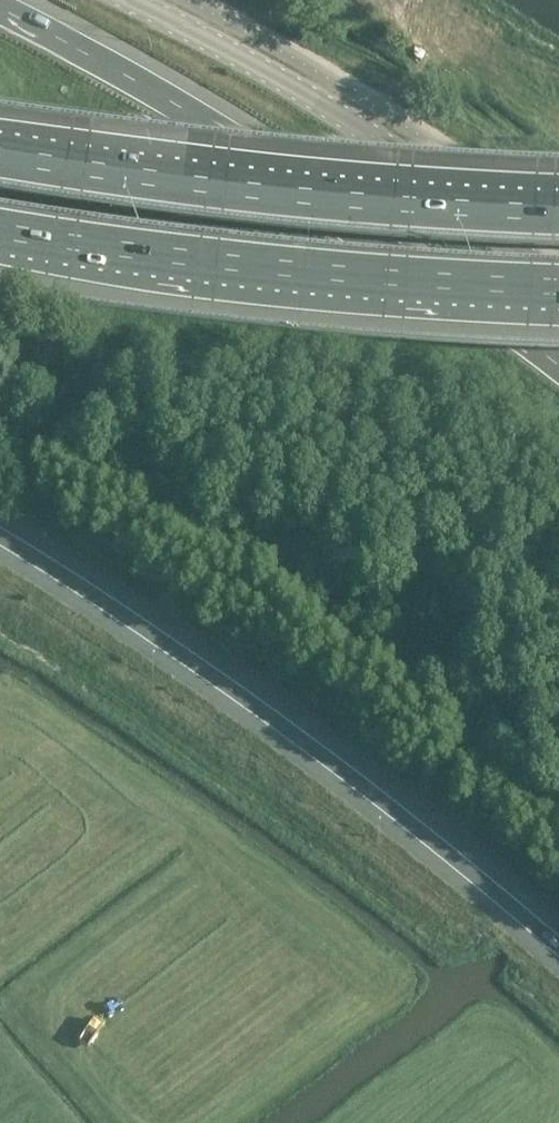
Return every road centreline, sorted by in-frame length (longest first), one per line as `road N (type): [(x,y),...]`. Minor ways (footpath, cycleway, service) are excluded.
road 1 (motorway): [(0,533),(213,674),(558,948)]
road 2 (motorway): [(558,363),(239,142),(0,8)]
road 3 (motorway): [(558,212),(387,203),(0,154)]
road 4 (motorway): [(0,230),(274,266),(558,286)]
road 5 (secondary): [(558,268),(306,94),(130,0)]

